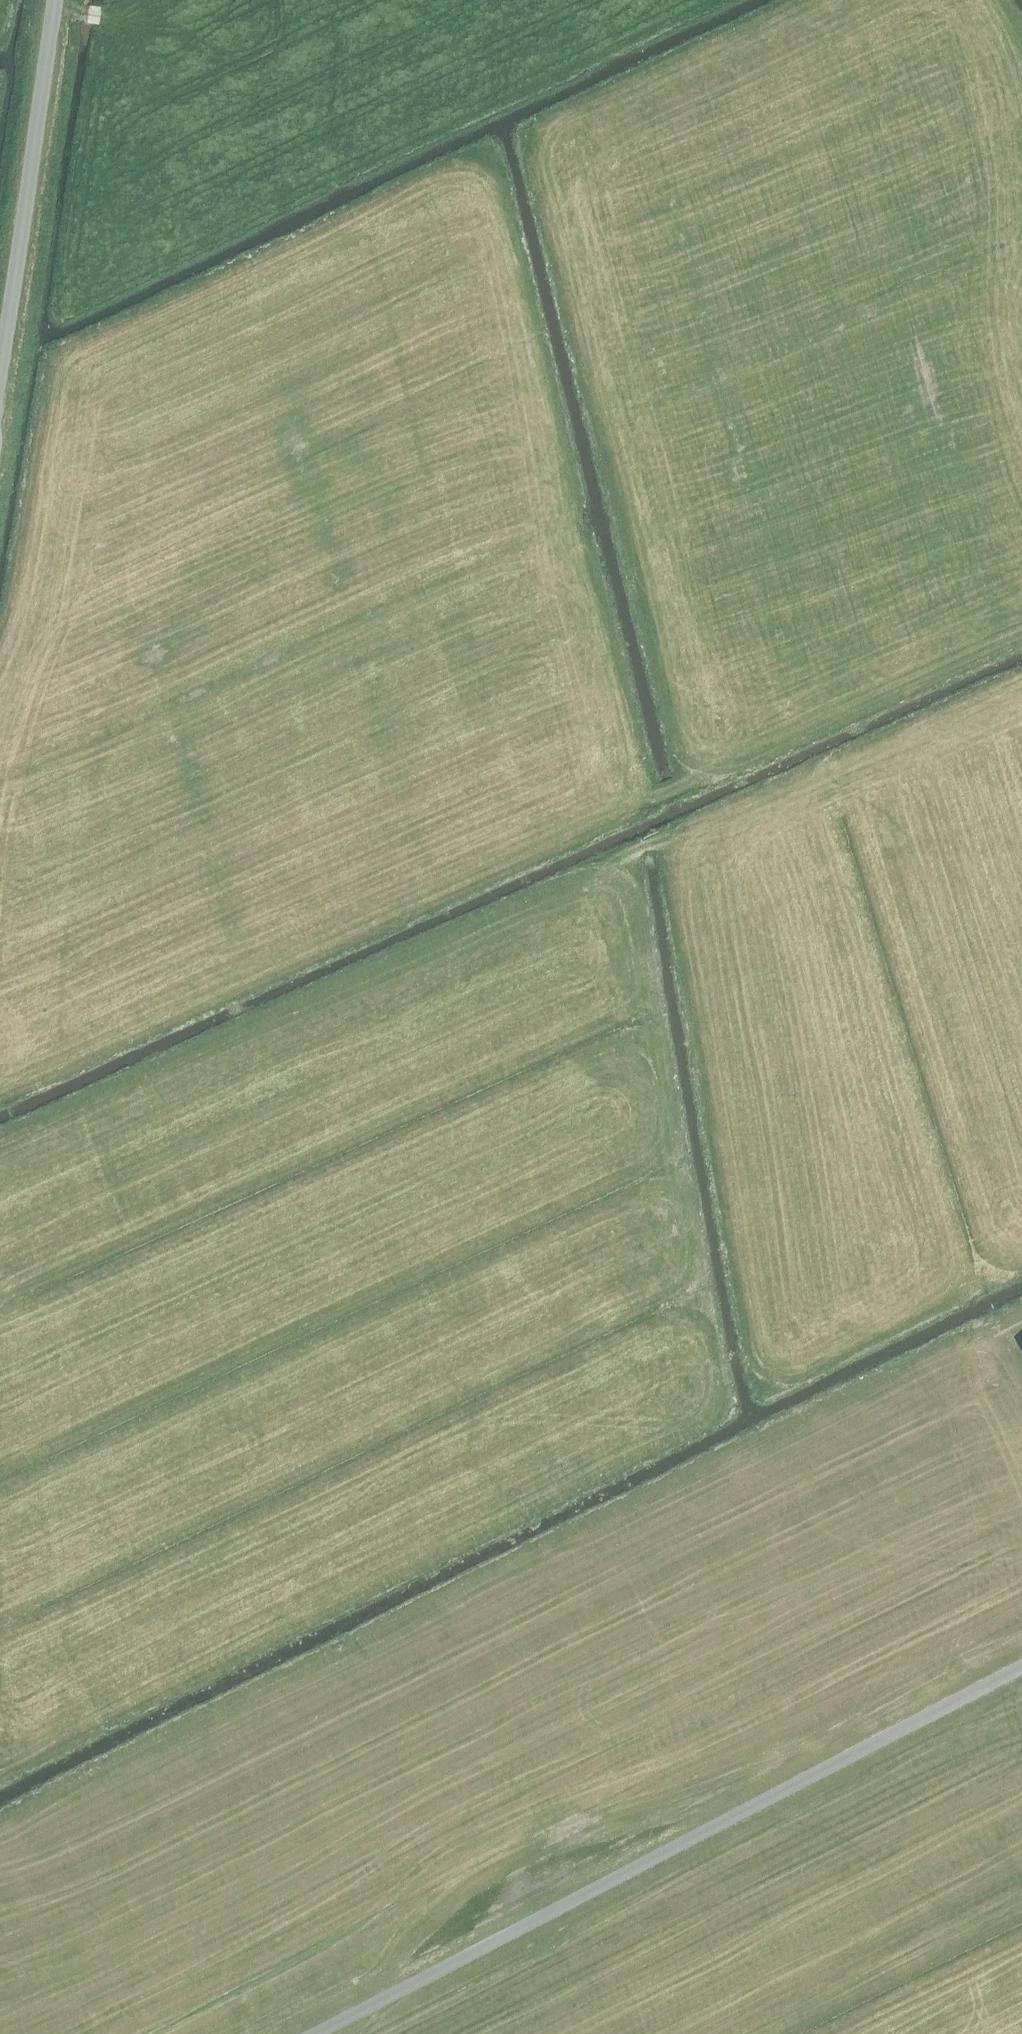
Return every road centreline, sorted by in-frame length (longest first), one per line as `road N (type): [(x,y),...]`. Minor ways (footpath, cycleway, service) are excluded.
road 1 (unclassified): [(0,367),(57,0)]

